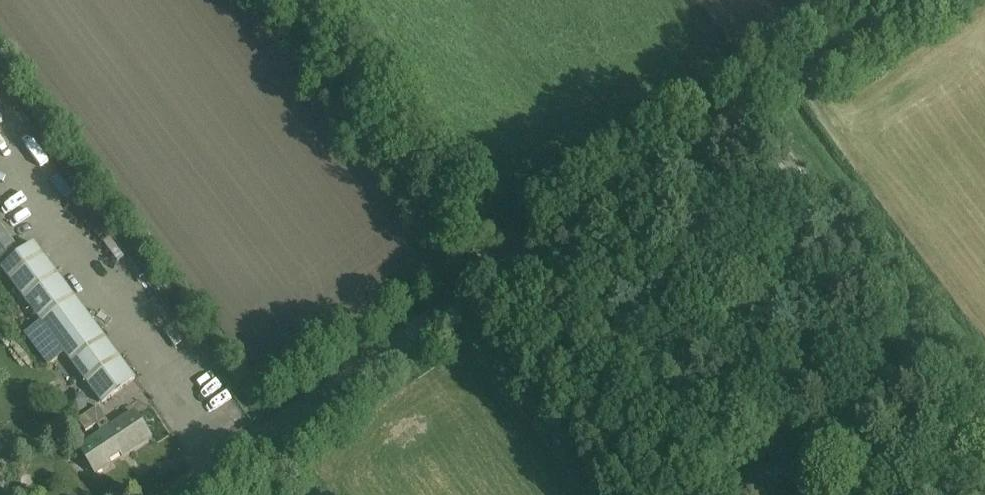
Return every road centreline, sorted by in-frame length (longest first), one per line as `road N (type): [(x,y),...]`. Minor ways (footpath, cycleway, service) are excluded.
road 1 (unclassified): [(174,494),(509,271)]
road 2 (unclassified): [(984,418),(751,107)]
road 3 (unclassified): [(509,271),(306,0)]
road 4 (unclassified): [(509,271),(751,107)]
road 5 (unclassified): [(751,107),(907,0)]

